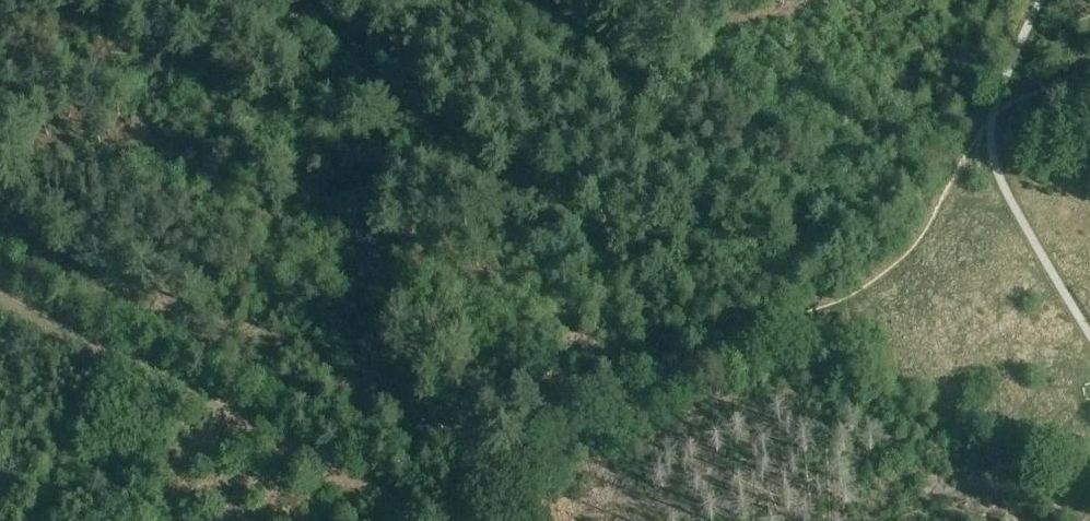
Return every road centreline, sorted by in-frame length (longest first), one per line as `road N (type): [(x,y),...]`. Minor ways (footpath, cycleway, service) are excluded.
road 1 (track): [(428,520),(639,402),(735,336),(842,296),(899,259),(992,117)]
road 2 (track): [(337,472),(0,292)]

